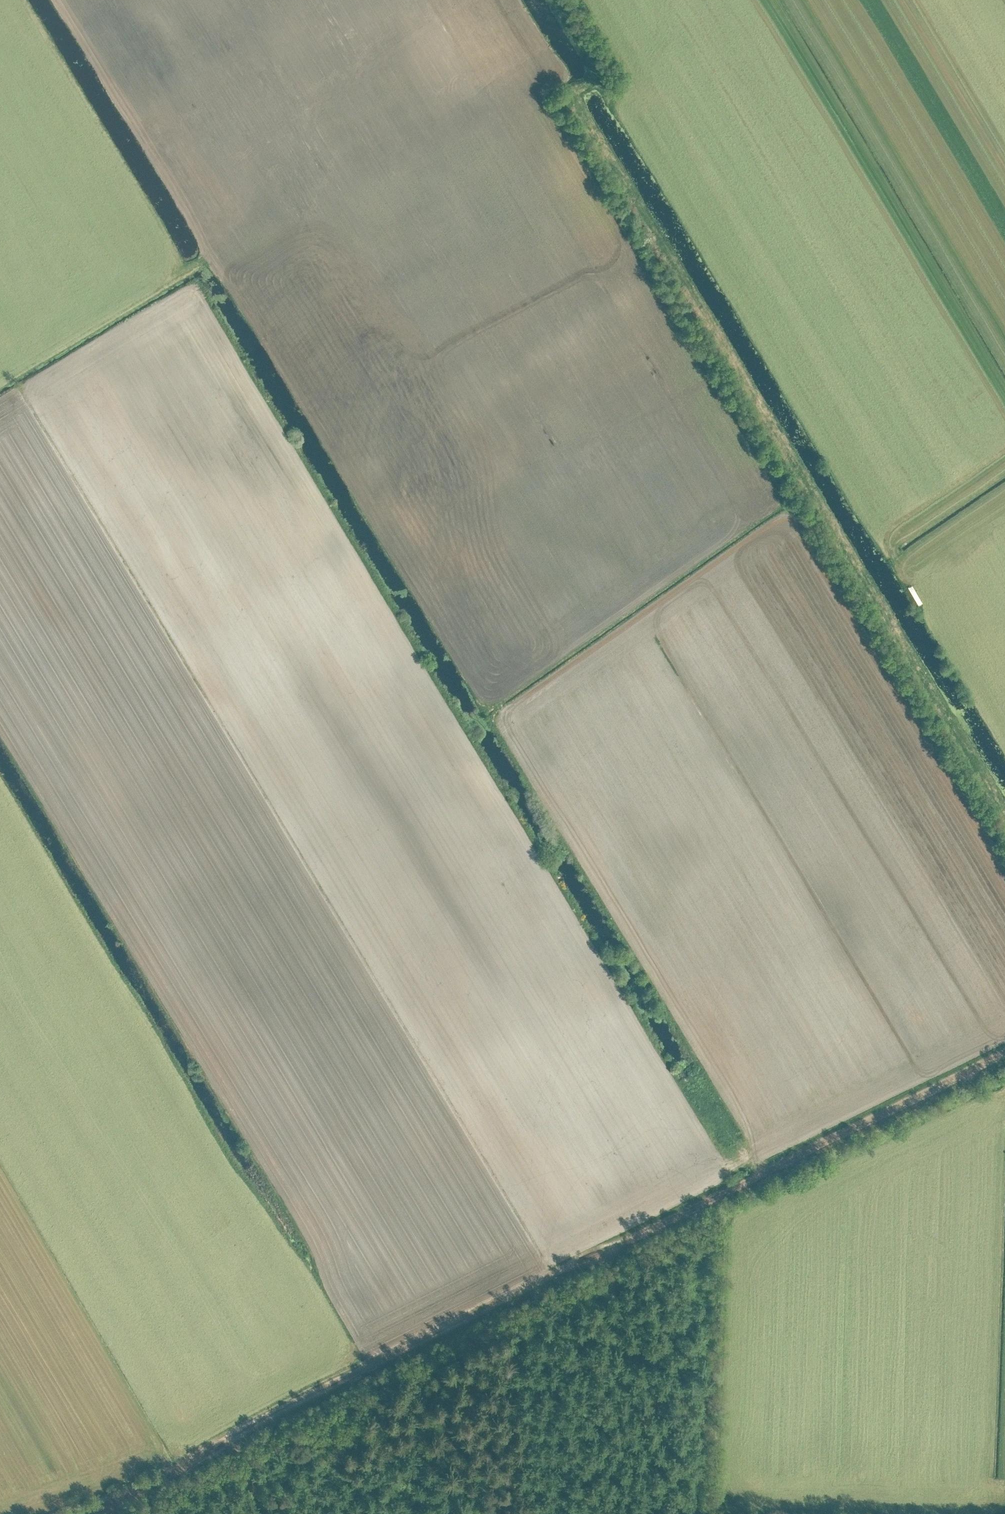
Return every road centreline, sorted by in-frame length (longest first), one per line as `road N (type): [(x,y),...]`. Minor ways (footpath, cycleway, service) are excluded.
road 1 (track): [(232,1436),(1004,1054)]
road 2 (track): [(66,1513),(148,1484),(232,1436)]

